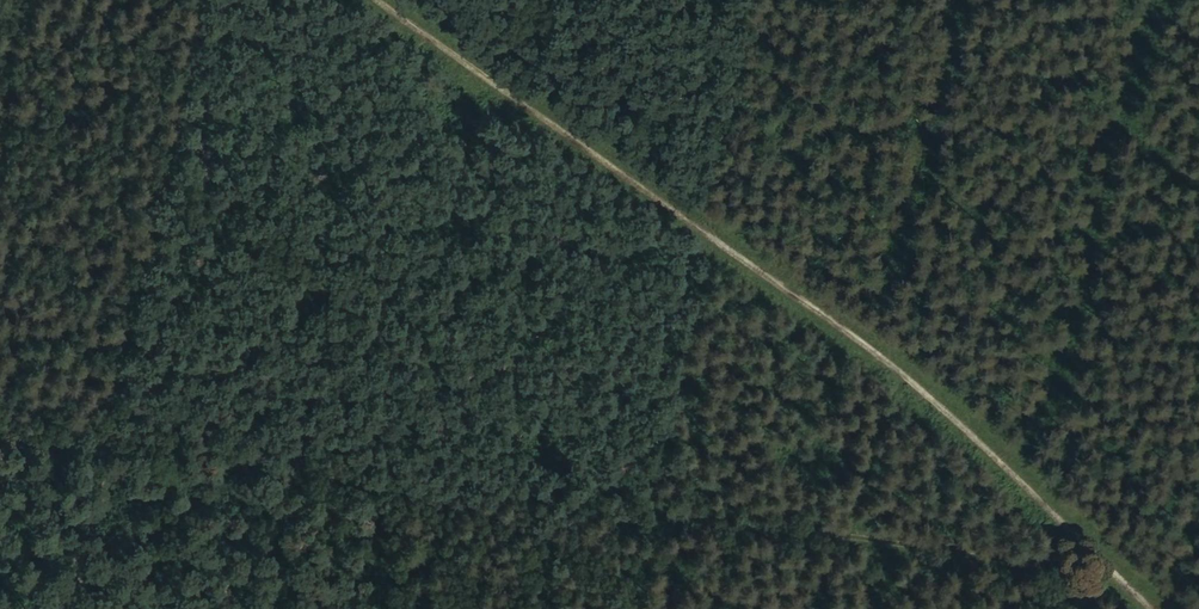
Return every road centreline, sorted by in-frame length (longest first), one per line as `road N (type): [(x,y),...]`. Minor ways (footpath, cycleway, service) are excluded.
road 1 (track): [(1117,575),(0,439)]
road 2 (track): [(377,0),(864,362),(1148,608)]

